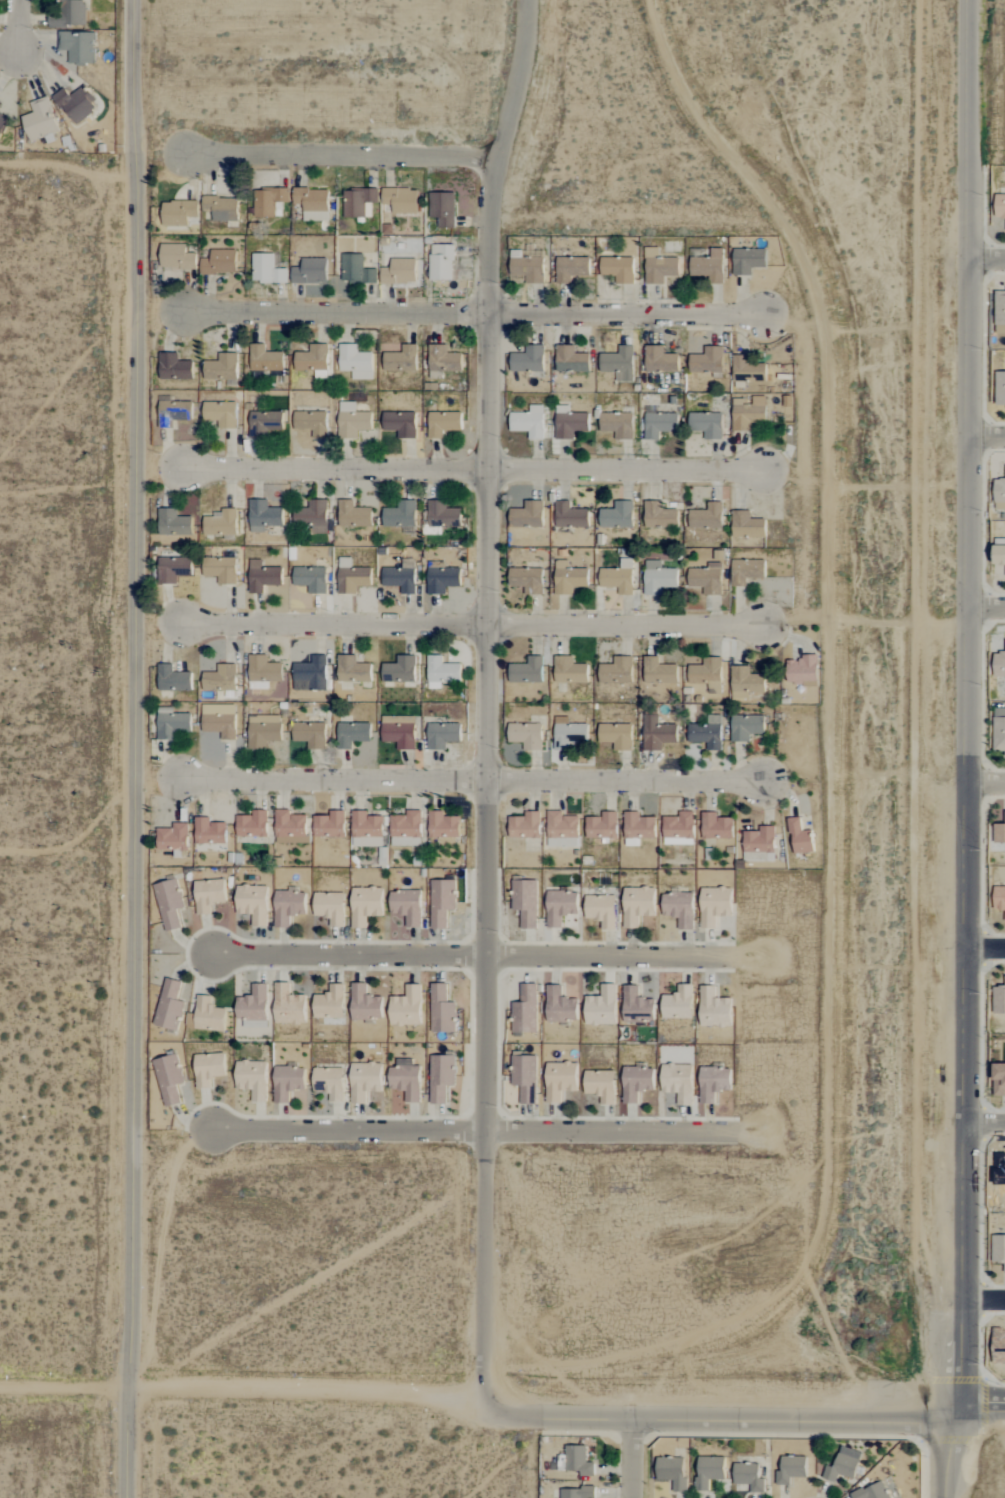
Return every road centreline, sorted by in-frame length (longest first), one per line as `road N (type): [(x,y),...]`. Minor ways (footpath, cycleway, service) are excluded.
road 1 (secondary): [(945,1497),(946,1440),(968,1379),(968,0)]
road 2 (residential): [(129,1497),(139,0)]
road 3 (residential): [(488,1408),(488,234),(526,47),(527,0)]
road 4 (residential): [(183,623),(764,627)]
road 5 (residential): [(185,468),(765,470)]
road 6 (residential): [(186,778),(766,779)]
road 7 (residential): [(191,311),(768,314)]
road 8 (residential): [(739,1130),(212,1128)]
road 9 (residential): [(214,953),(740,955)]
road 10 (residential): [(0,1386),(458,1395),(488,1408)]
road 11 (residential): [(488,1408),(503,1416),(634,1418),(924,1417),(957,1409)]
road 12 (residential): [(186,152),(501,155)]

